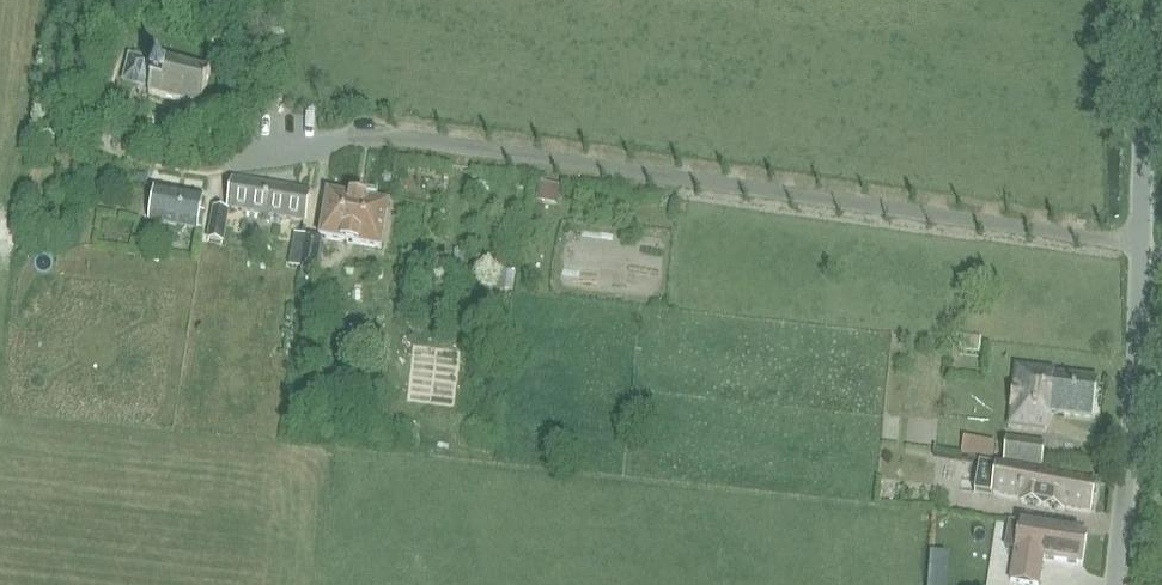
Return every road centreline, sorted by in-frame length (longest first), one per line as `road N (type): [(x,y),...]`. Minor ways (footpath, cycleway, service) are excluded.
road 1 (residential): [(1113,584),(1140,278),(1143,0)]

